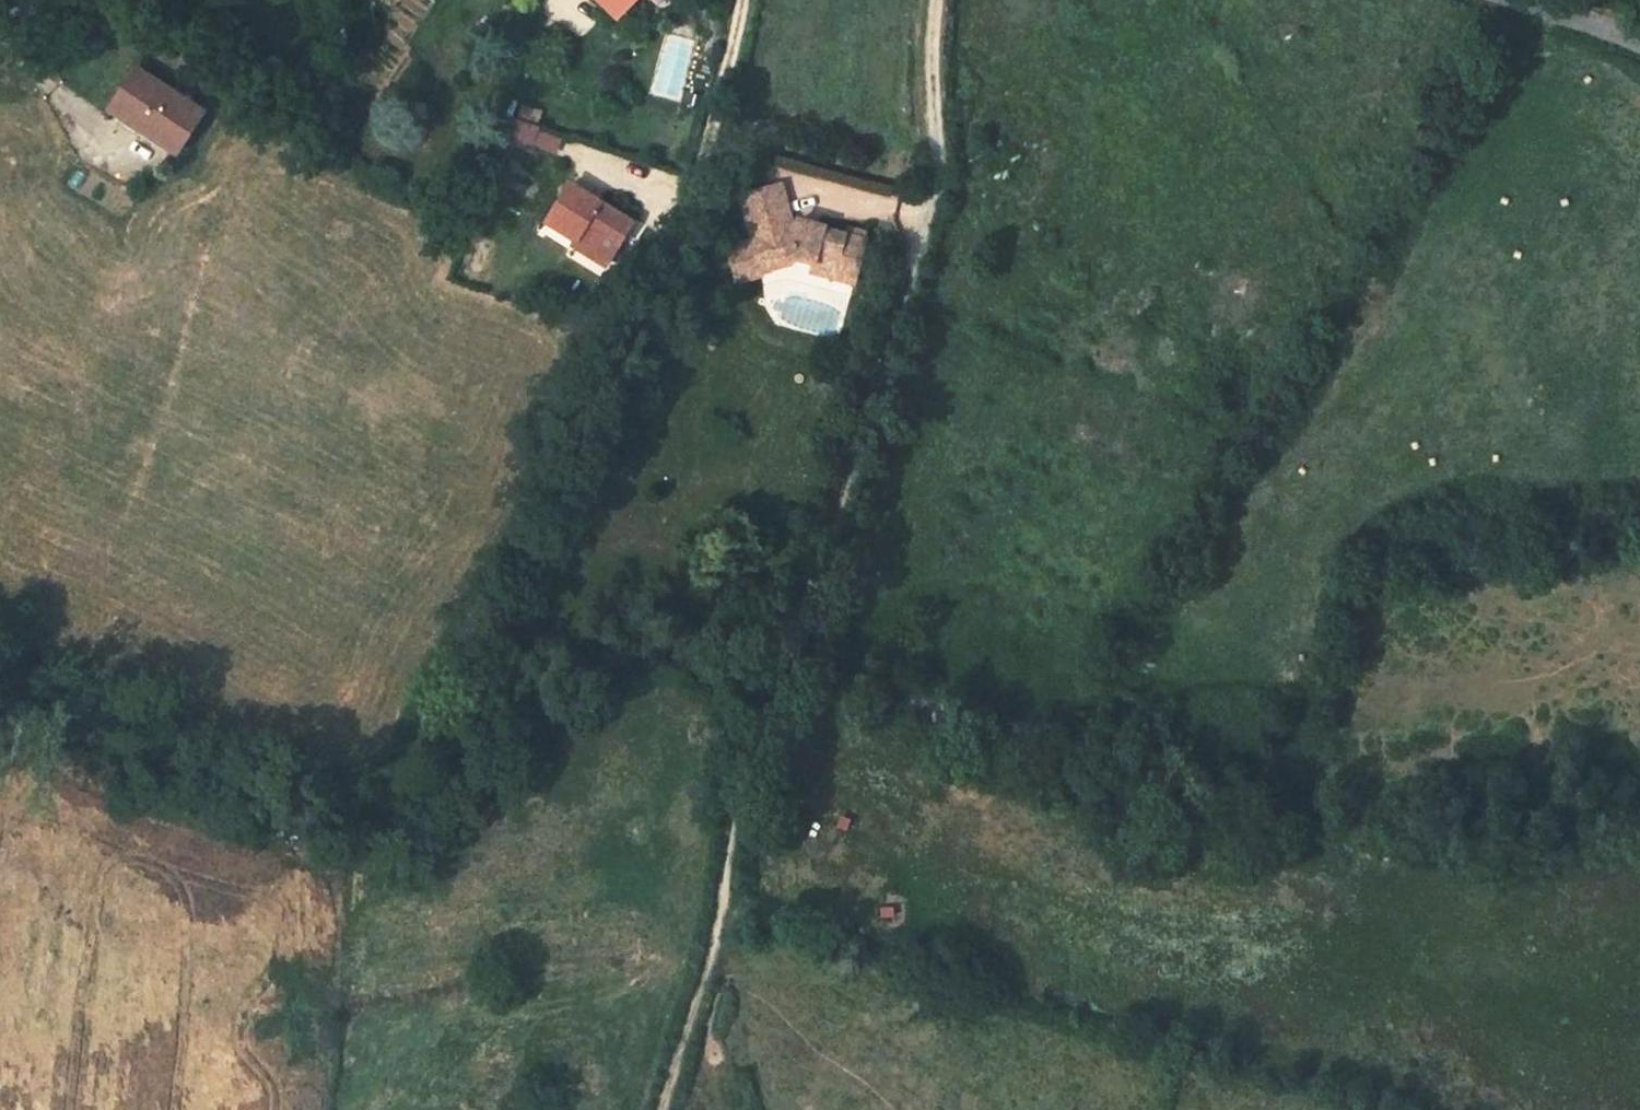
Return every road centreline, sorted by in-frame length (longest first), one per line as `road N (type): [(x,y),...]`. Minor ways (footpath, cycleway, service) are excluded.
road 1 (track): [(936,199),(835,544),(790,648)]
road 2 (unclassified): [(938,0),(936,199)]
road 3 (unclassified): [(1639,50),(1516,0)]

